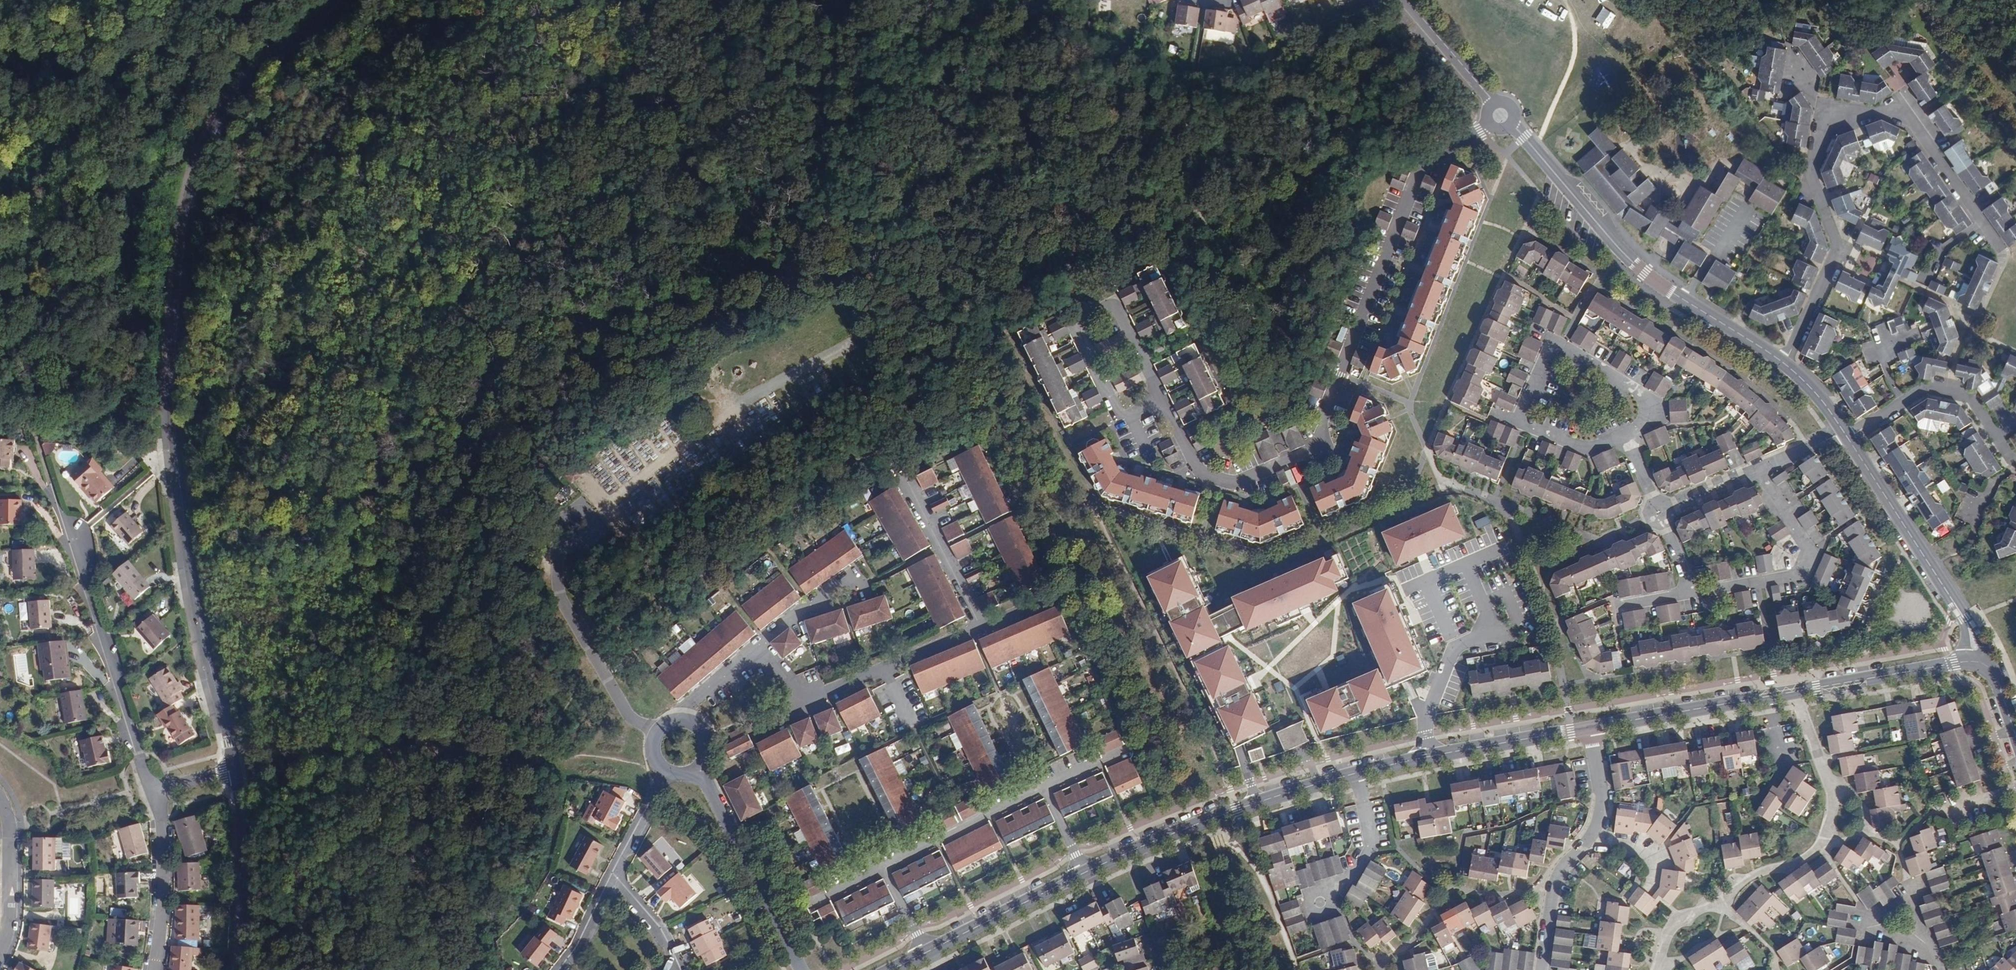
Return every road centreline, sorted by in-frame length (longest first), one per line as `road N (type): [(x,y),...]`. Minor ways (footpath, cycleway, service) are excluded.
road 1 (residential): [(331,0),(246,69),(200,150),(175,290),(172,392),(193,584),(237,768)]
road 2 (residential): [(1500,115),(1418,172),(1321,419),(1319,446),(1238,481),(1221,480),(1198,469),(1162,401)]
road 3 (residential): [(1785,364),(1837,247),(1811,172),(1831,120),(1903,112),(2003,251)]
road 4 (residential): [(1356,773),(1122,855),(890,969)]
road 5 (residential): [(1785,364),(1645,273),(1500,115)]
road 6 (residential): [(1657,969),(1679,918),(1719,903),(1755,873),(1798,861),(1826,836),(1830,782),(1796,692)]
road 7 (residential): [(41,447),(153,791)]
road 8 (residential): [(1626,432),(1648,417),(1644,395),(1553,350),(1519,421),(1597,446)]
road 9 (residential): [(1162,401),(1119,311),(1079,319),(1075,328),(1116,412),(1132,416)]
road 10 (residential): [(1975,661),(1969,626),(1848,438)]
road 11 (residential): [(1589,728),(1356,773)]
road 12 (track): [(200,150),(171,163),(152,194),(138,254),(139,307),(174,337)]
road 13 (residential): [(1693,593),(1800,571),(1809,550),(1759,469)]
road 14 (residential): [(706,780),(801,969)]
road 15 (residential): [(1848,438),(1928,391),(1971,401),(2015,460)]
road 16 (residential): [(1796,692),(1589,728)]
road 17 (residential): [(237,768),(249,908),(245,969)]
road 18 (residential): [(1552,896),(1599,822),(1589,728)]
road 19 (residential): [(1975,661),(1796,692)]
road 20 (residential): [(154,969),(164,887),(153,791)]
road 21 (residential): [(0,950),(11,915),(10,834),(0,798)]
road 22 (residential): [(1319,901),(1352,878),(1370,848),(1356,773)]
road 23 (residential): [(704,761),(708,743),(700,727),(681,719),(664,725),(653,742),(656,759),(672,773),(689,773)]
road 24 (residential): [(1500,115),(1406,0)]

